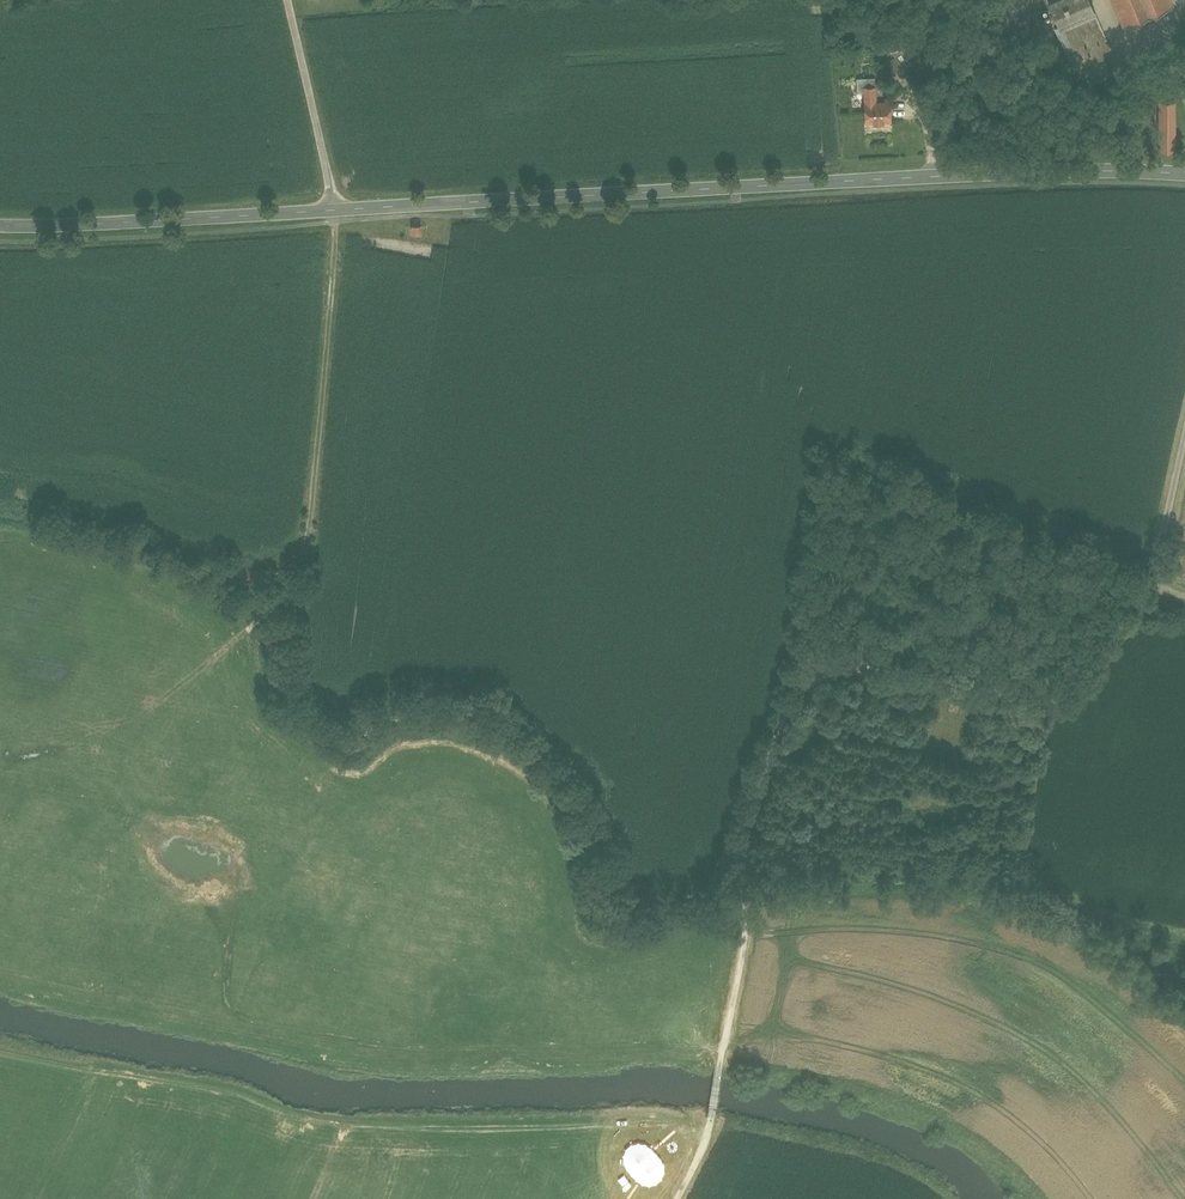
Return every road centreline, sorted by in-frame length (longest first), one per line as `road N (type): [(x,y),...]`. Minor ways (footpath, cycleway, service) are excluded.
road 1 (tertiary): [(0,225),(1012,174),(1184,175)]
road 2 (track): [(946,683),(832,674),(811,684),(781,720),(746,832),(746,930),(712,1120),(678,1198)]
road 3 (track): [(251,629),(294,579),(310,509),(336,222)]
road 4 (unclassified): [(1152,586),(1060,692),(946,683)]
road 5 (residential): [(1184,435),(1152,586)]

